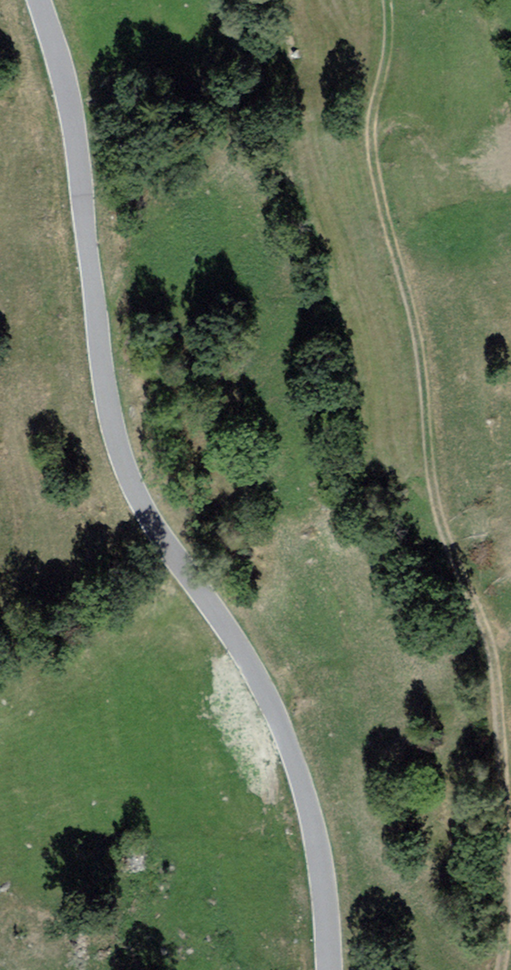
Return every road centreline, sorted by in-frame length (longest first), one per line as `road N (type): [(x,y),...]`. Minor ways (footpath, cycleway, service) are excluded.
road 1 (tertiary): [(38,0),(66,100),(109,432),(145,516),(254,673),(277,725),(314,843),(323,969)]
road 2 (track): [(382,0),(383,41),(367,119),(372,169),(412,324),(436,518),(493,688),(500,887),(495,969)]

